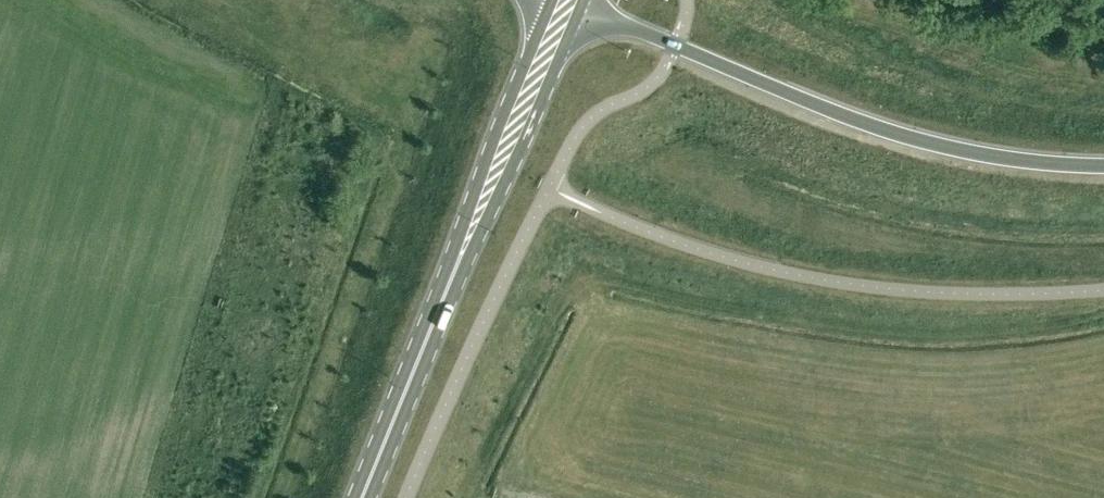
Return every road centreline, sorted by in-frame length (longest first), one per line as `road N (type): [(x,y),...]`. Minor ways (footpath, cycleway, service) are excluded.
road 1 (trunk): [(572,0),(879,124),(1004,154),(1103,158)]
road 2 (primary): [(361,497),(568,0)]

